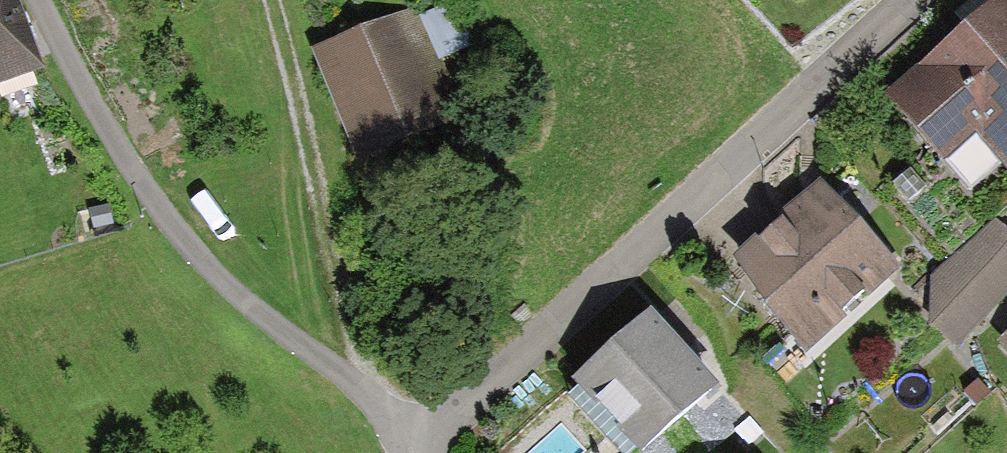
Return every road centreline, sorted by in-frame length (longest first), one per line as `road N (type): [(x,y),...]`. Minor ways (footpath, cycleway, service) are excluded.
road 1 (residential): [(914,0),(405,448)]
road 2 (residential): [(405,448),(362,394),(169,229),(91,123),(30,0)]

